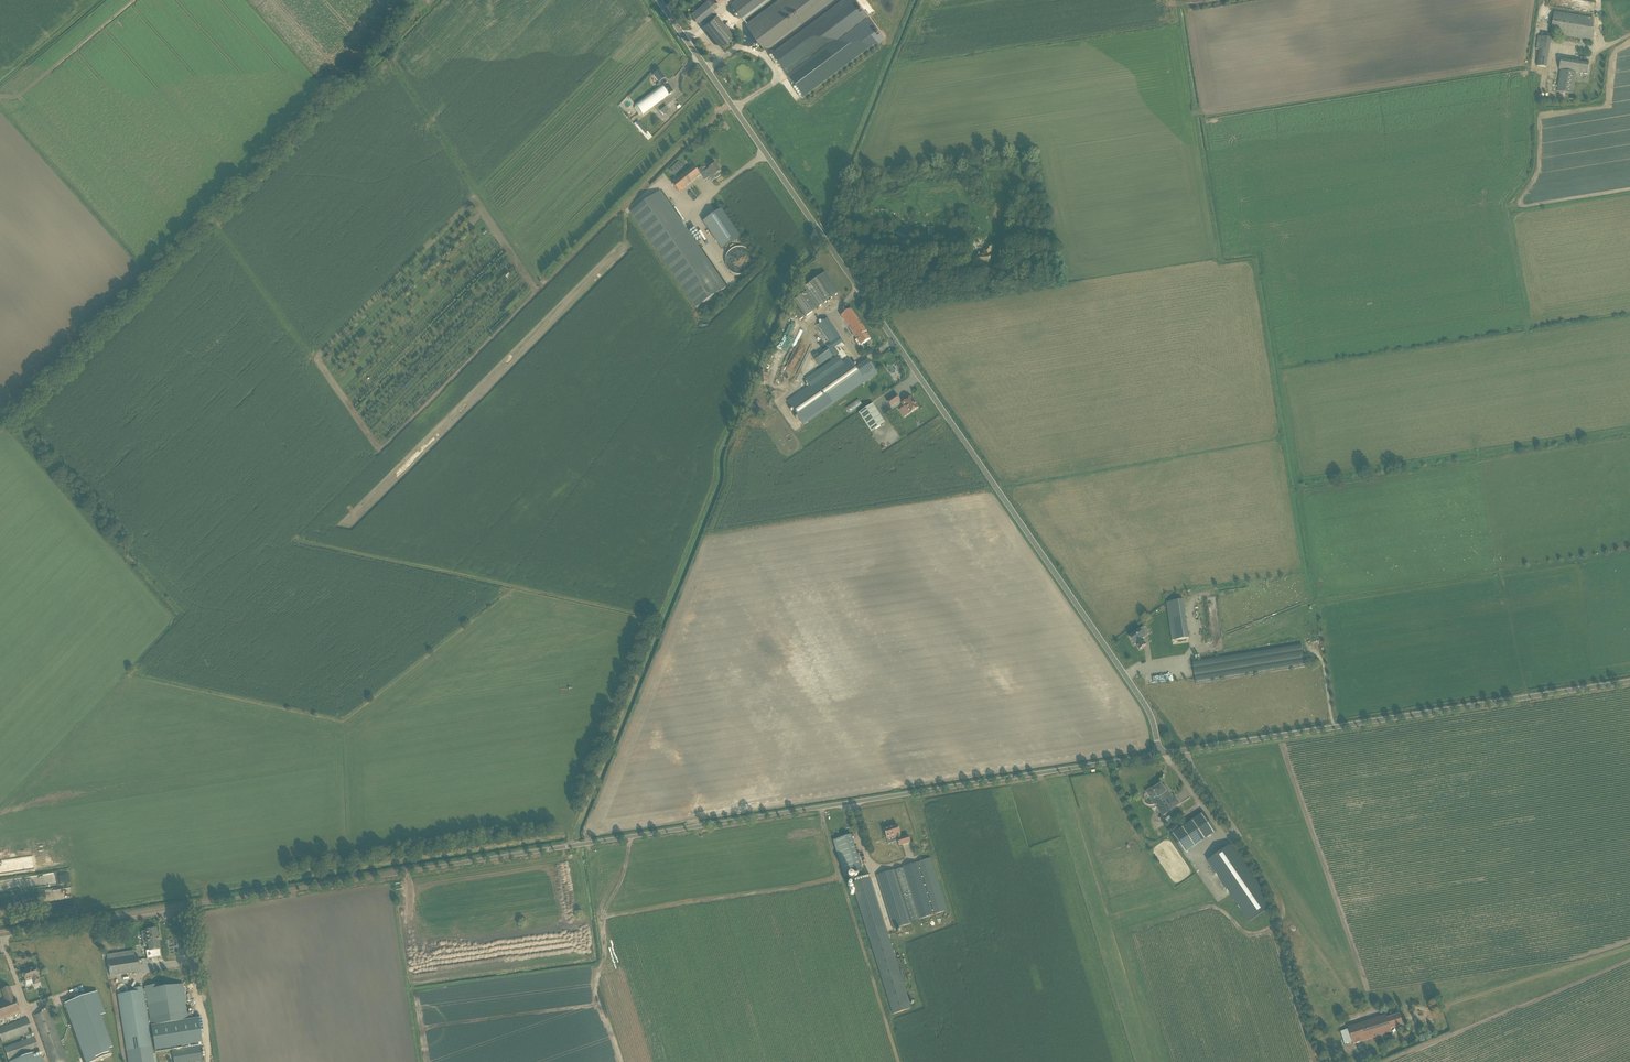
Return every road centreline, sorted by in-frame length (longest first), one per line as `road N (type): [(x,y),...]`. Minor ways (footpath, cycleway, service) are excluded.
road 1 (unclassified): [(0,936),(1158,755)]
road 2 (unclassified): [(1158,755),(1149,708),(661,0)]
road 3 (unclassified): [(1158,755),(1629,683)]
road 4 (track): [(1205,113),(1519,64),(1551,75)]
road 5 (track): [(1353,996),(1180,751)]
road 6 (track): [(1528,332),(1504,201),(1529,163),(1530,67)]
road 7 (track): [(913,0),(820,231)]
road 8 (track): [(1439,1008),(1629,948)]

